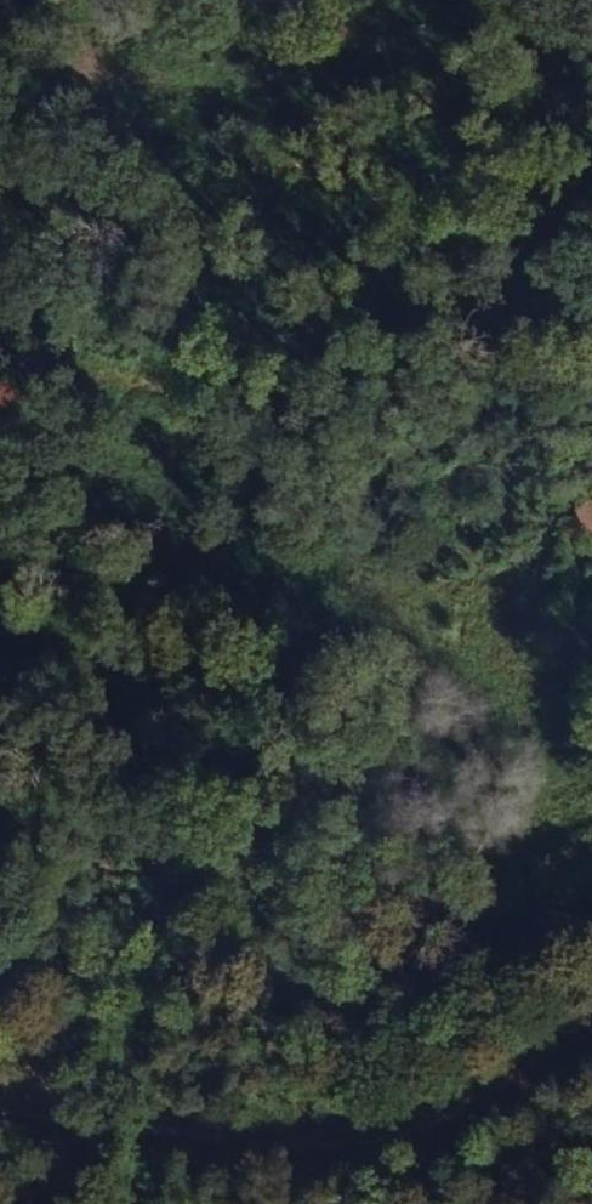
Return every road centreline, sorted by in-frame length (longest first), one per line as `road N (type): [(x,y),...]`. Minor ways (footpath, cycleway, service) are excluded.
road 1 (track): [(0,1119),(369,1160),(591,1028)]

